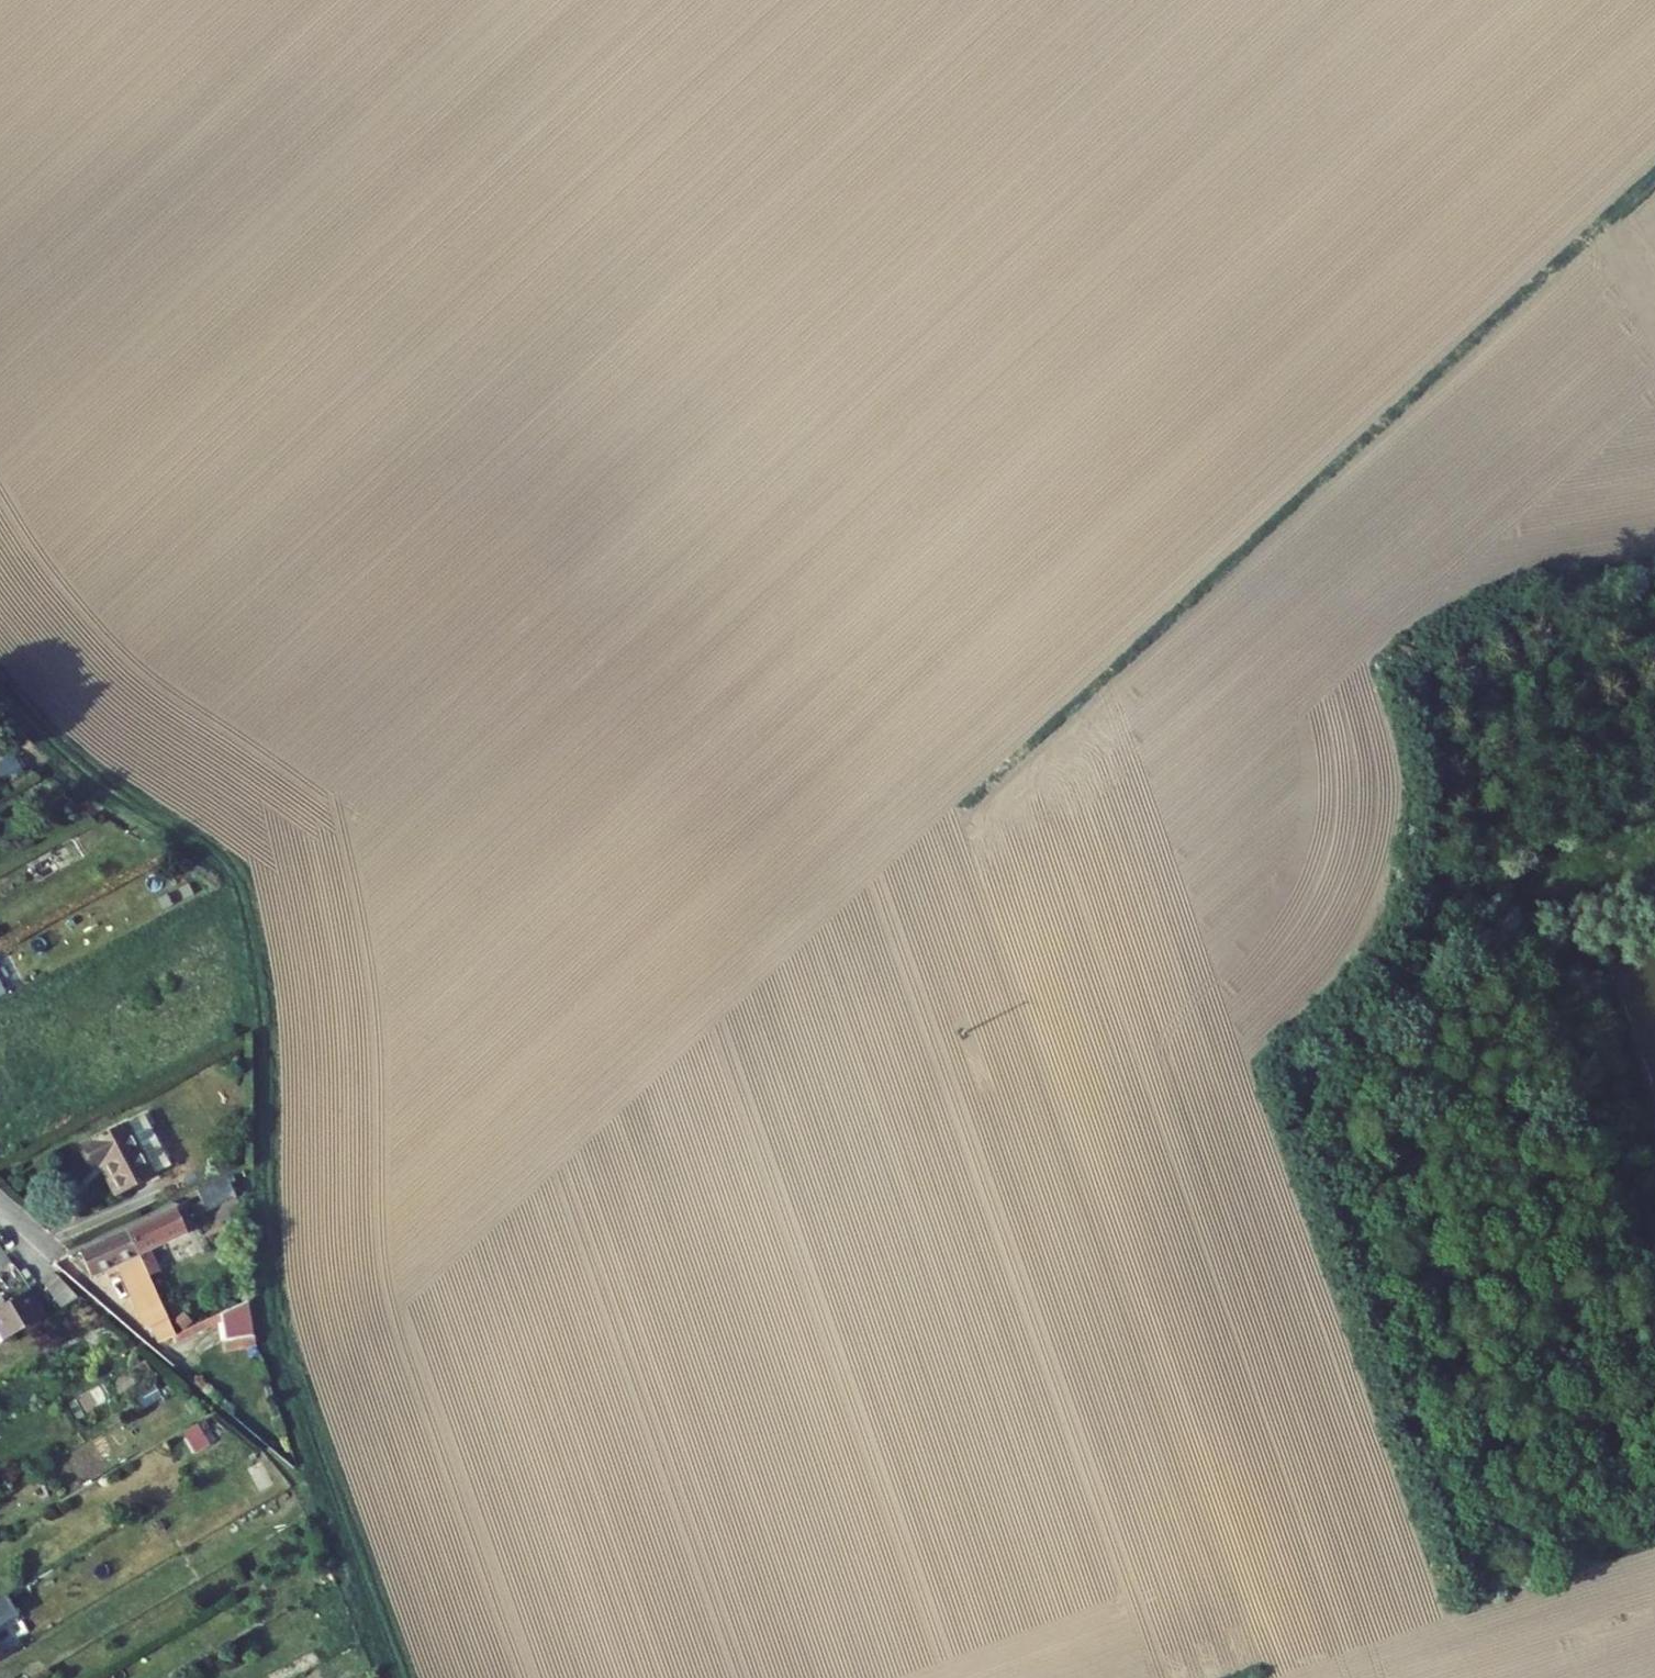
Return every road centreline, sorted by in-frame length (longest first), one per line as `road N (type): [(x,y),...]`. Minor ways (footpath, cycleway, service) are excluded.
road 1 (track): [(295,1475),(303,1422),(1654,185)]

